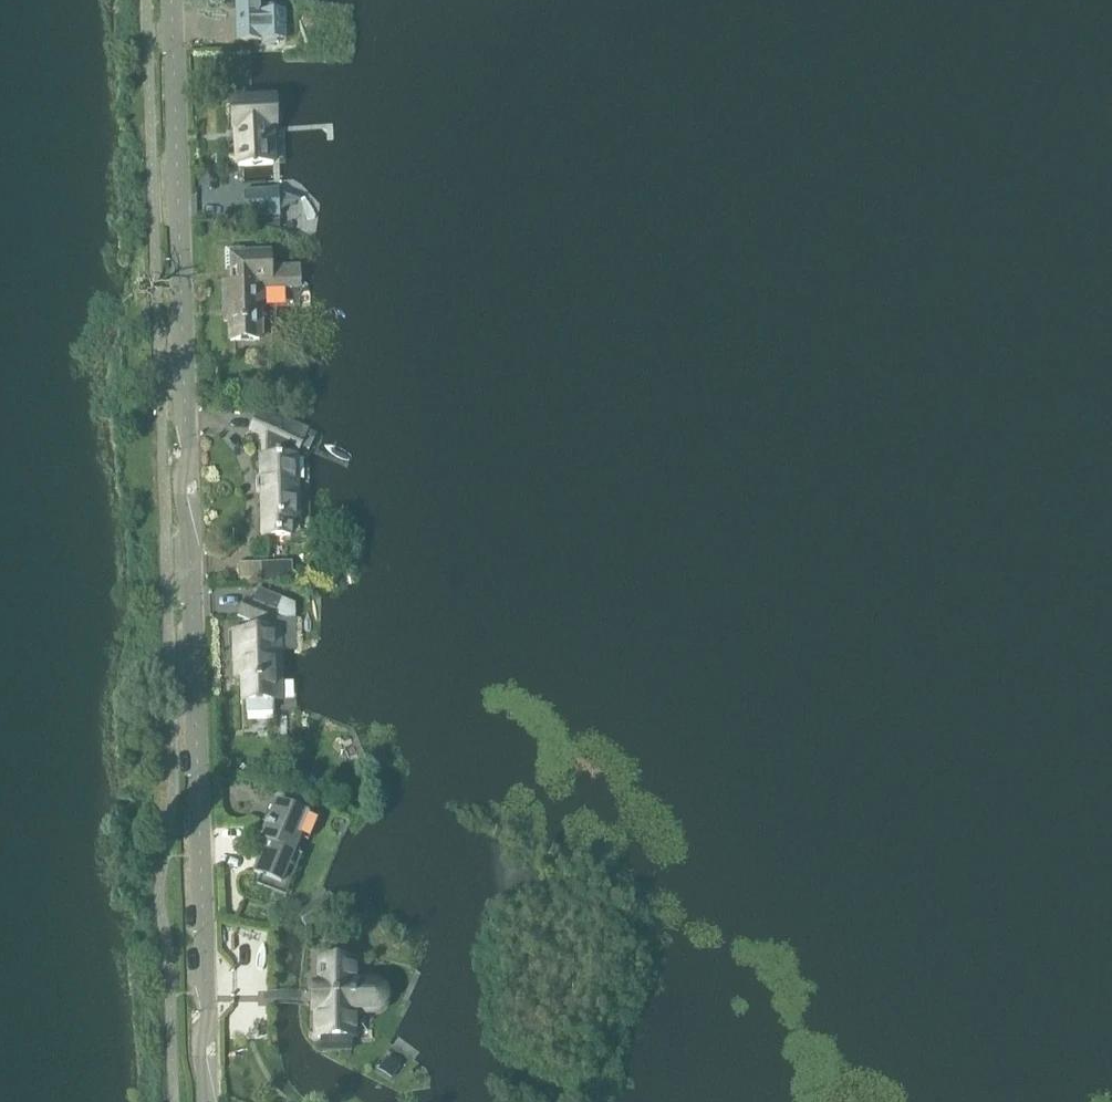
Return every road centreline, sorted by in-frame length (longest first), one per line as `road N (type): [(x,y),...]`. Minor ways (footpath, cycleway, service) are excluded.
road 1 (tertiary): [(211,1101),(173,0)]

